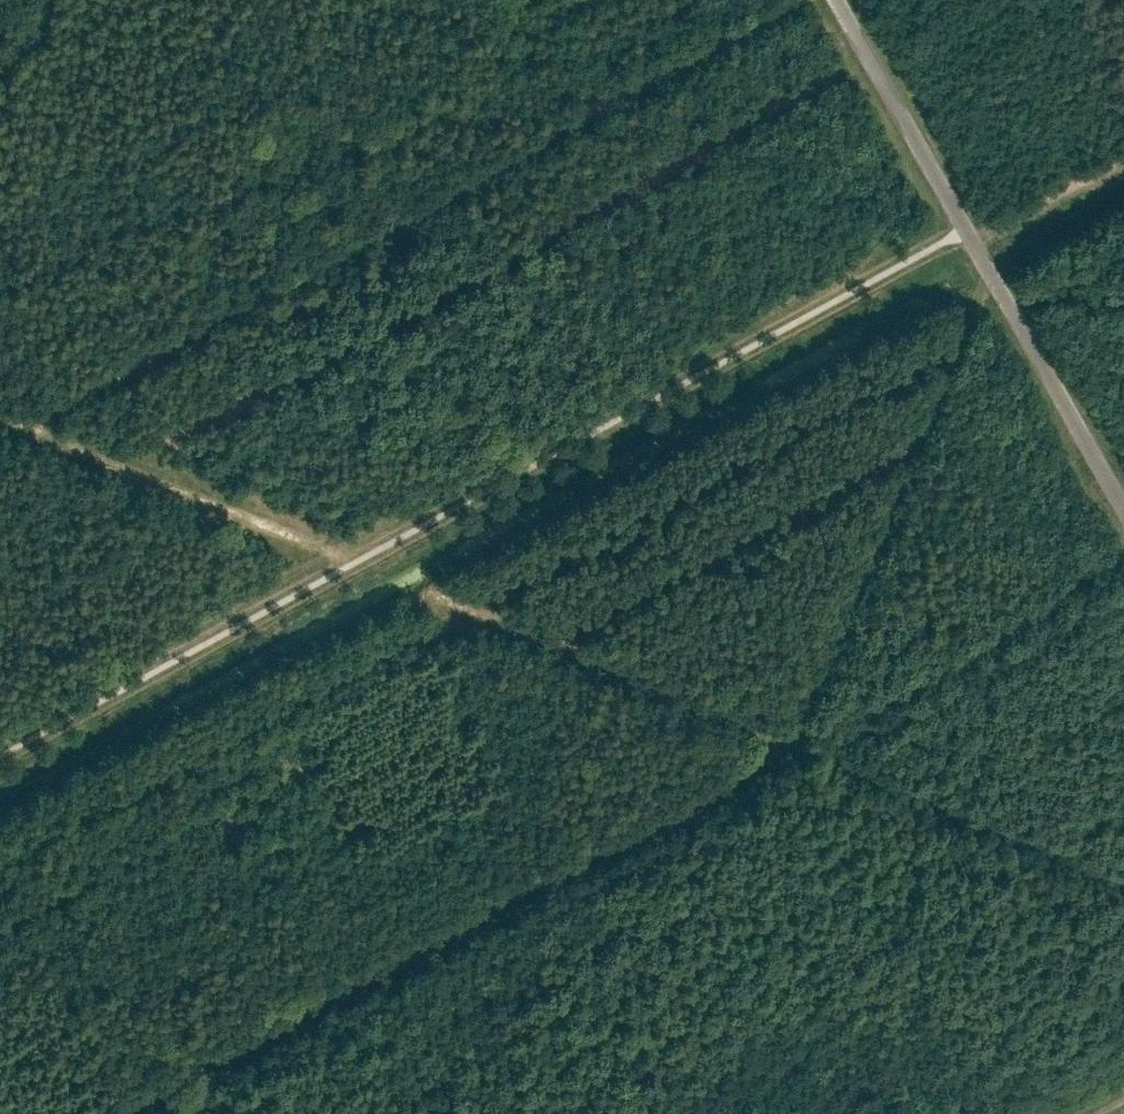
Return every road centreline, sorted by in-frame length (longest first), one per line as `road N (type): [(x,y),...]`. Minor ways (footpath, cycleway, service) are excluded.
road 1 (track): [(108,1113),(786,743),(977,298),(995,287)]
road 2 (track): [(18,431),(802,0)]
road 3 (track): [(423,598),(1123,879)]
road 4 (unclassified): [(1123,516),(835,0)]
road 5 (track): [(0,423),(337,558),(342,571)]
road 6 (track): [(974,249),(1123,165)]

